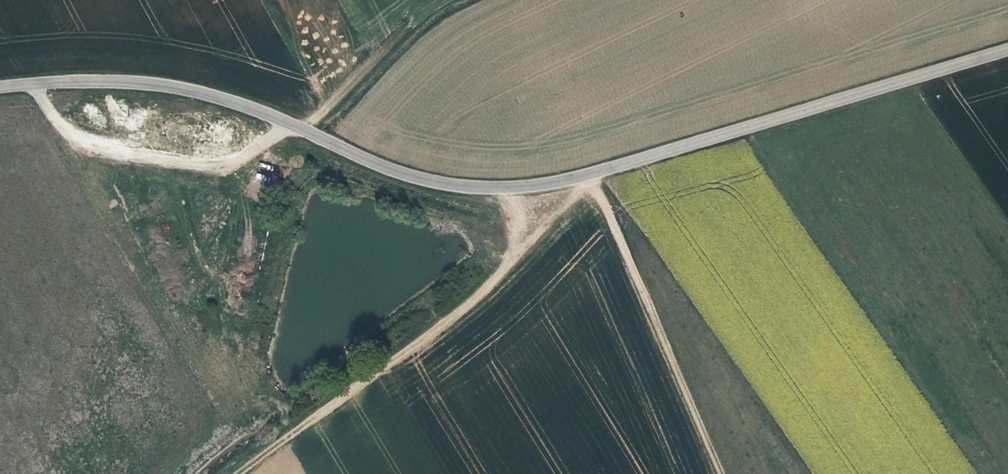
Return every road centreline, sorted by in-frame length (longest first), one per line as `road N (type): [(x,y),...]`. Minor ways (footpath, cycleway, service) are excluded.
road 1 (unclassified): [(0,87),(94,80),(174,86),(257,109),(378,165),(488,187),(594,174),(1007,49)]
road 2 (track): [(252,473),(473,302),(594,174),(722,473)]

